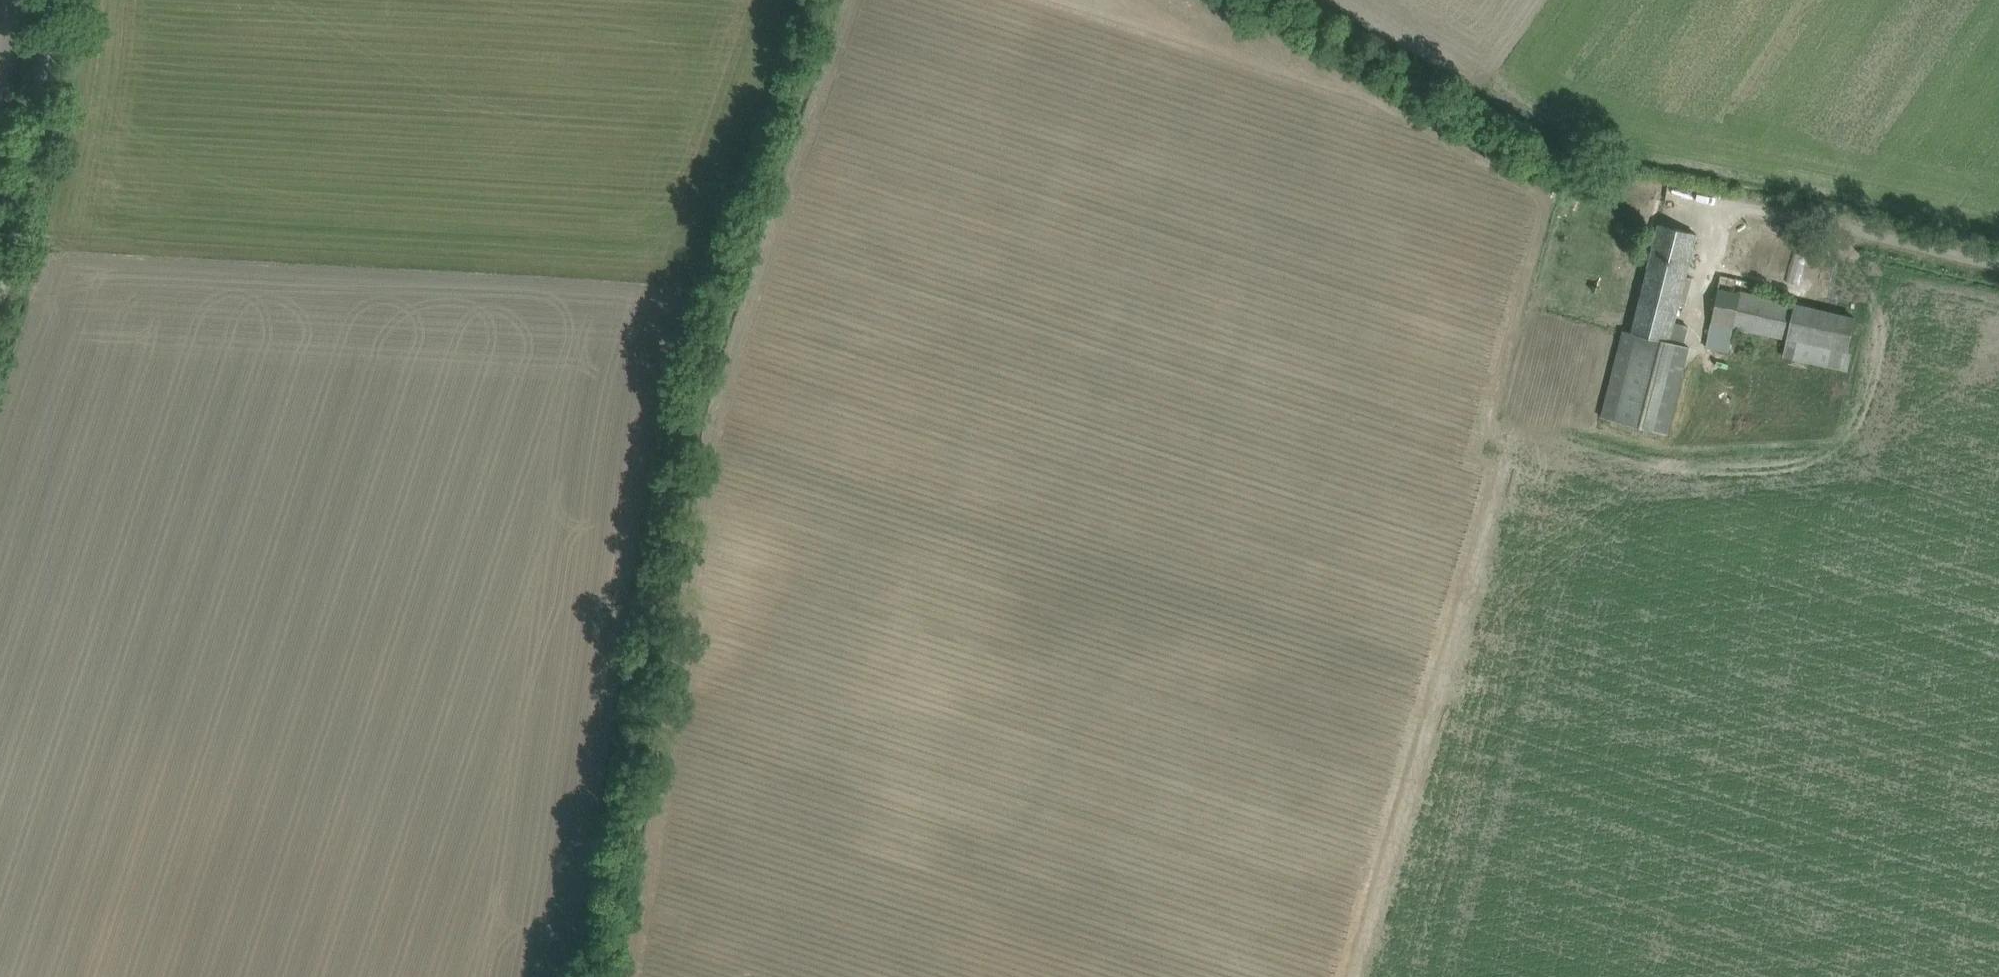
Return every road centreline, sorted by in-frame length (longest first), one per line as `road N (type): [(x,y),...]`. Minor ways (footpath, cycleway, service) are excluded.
road 1 (unclassified): [(1998,267),(1629,183)]
road 2 (unclassified): [(0,308),(32,214),(46,125),(45,0)]

